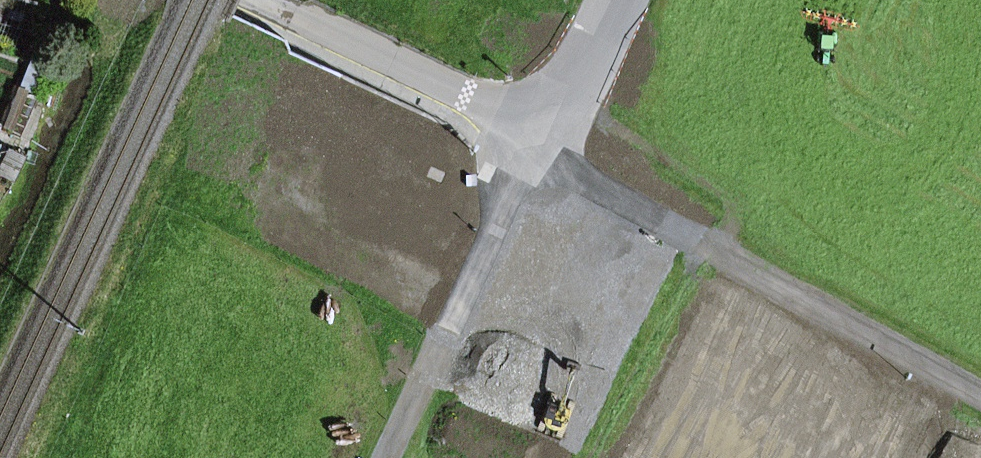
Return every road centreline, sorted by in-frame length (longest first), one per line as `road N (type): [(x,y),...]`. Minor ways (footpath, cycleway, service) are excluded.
road 1 (track): [(529,130),(599,191),(980,402)]
road 2 (residential): [(265,0),(529,130),(579,97),(624,0)]
road 3 (track): [(391,457),(499,225),(529,130)]

